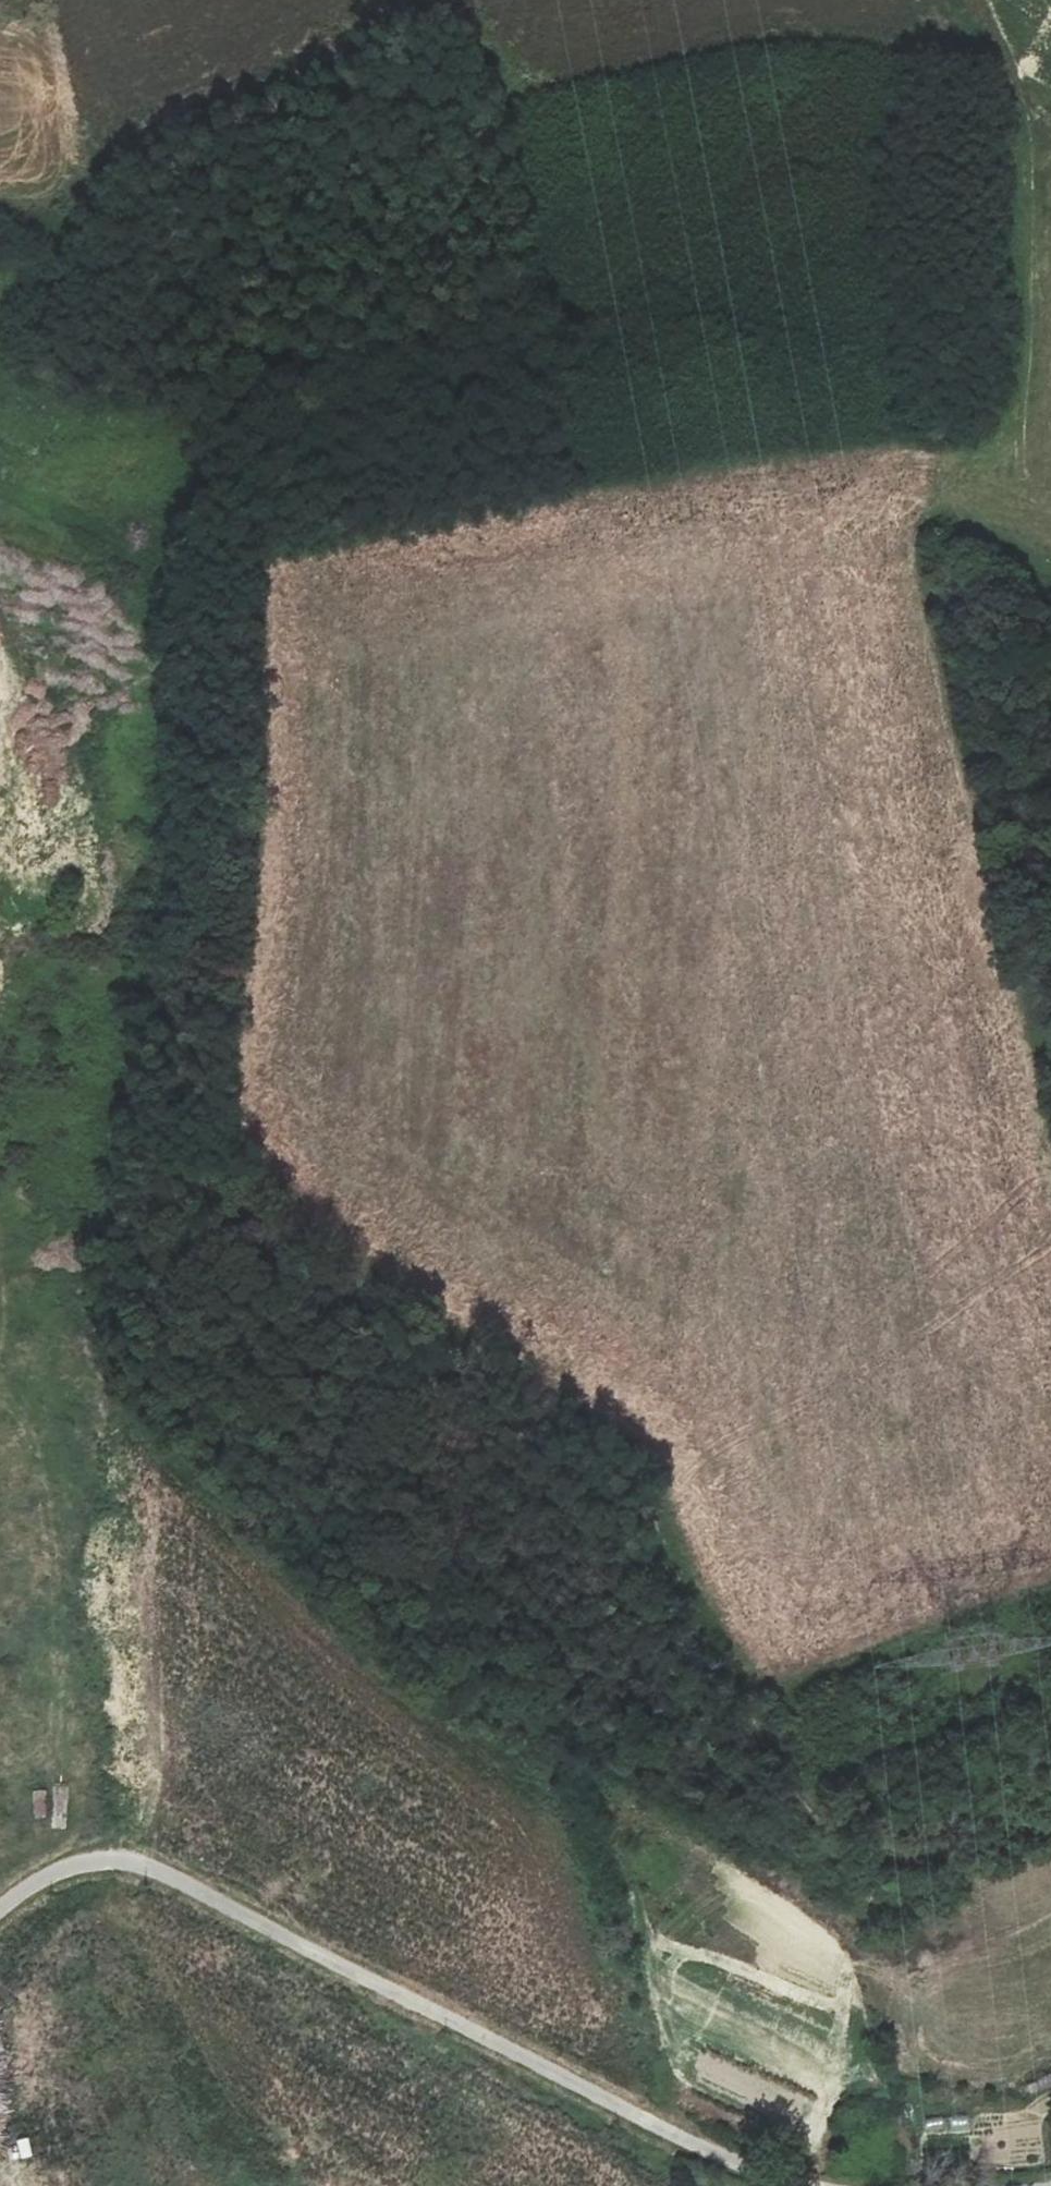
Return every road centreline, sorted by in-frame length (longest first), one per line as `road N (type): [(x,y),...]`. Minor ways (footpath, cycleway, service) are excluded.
road 1 (unclassified): [(796,2185),(710,2151),(191,1884),(125,1862),(52,1872),(0,1909)]
road 2 (track): [(981,0),(1018,103),(1024,362),(1001,443),(950,472)]

